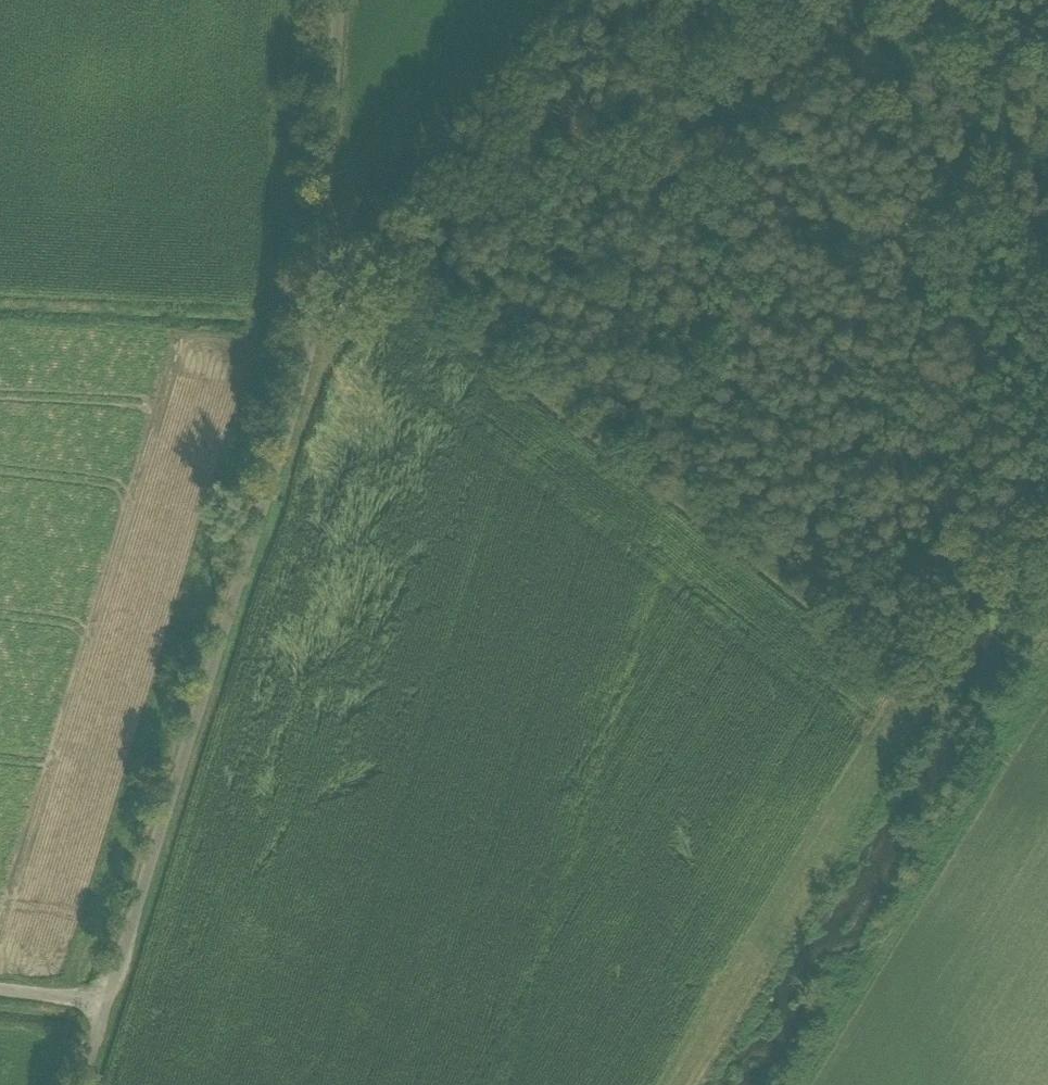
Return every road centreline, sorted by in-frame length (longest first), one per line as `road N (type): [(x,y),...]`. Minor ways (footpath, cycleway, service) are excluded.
road 1 (unclassified): [(342,0),(322,305),(103,1002)]
road 2 (track): [(322,305),(567,0)]

